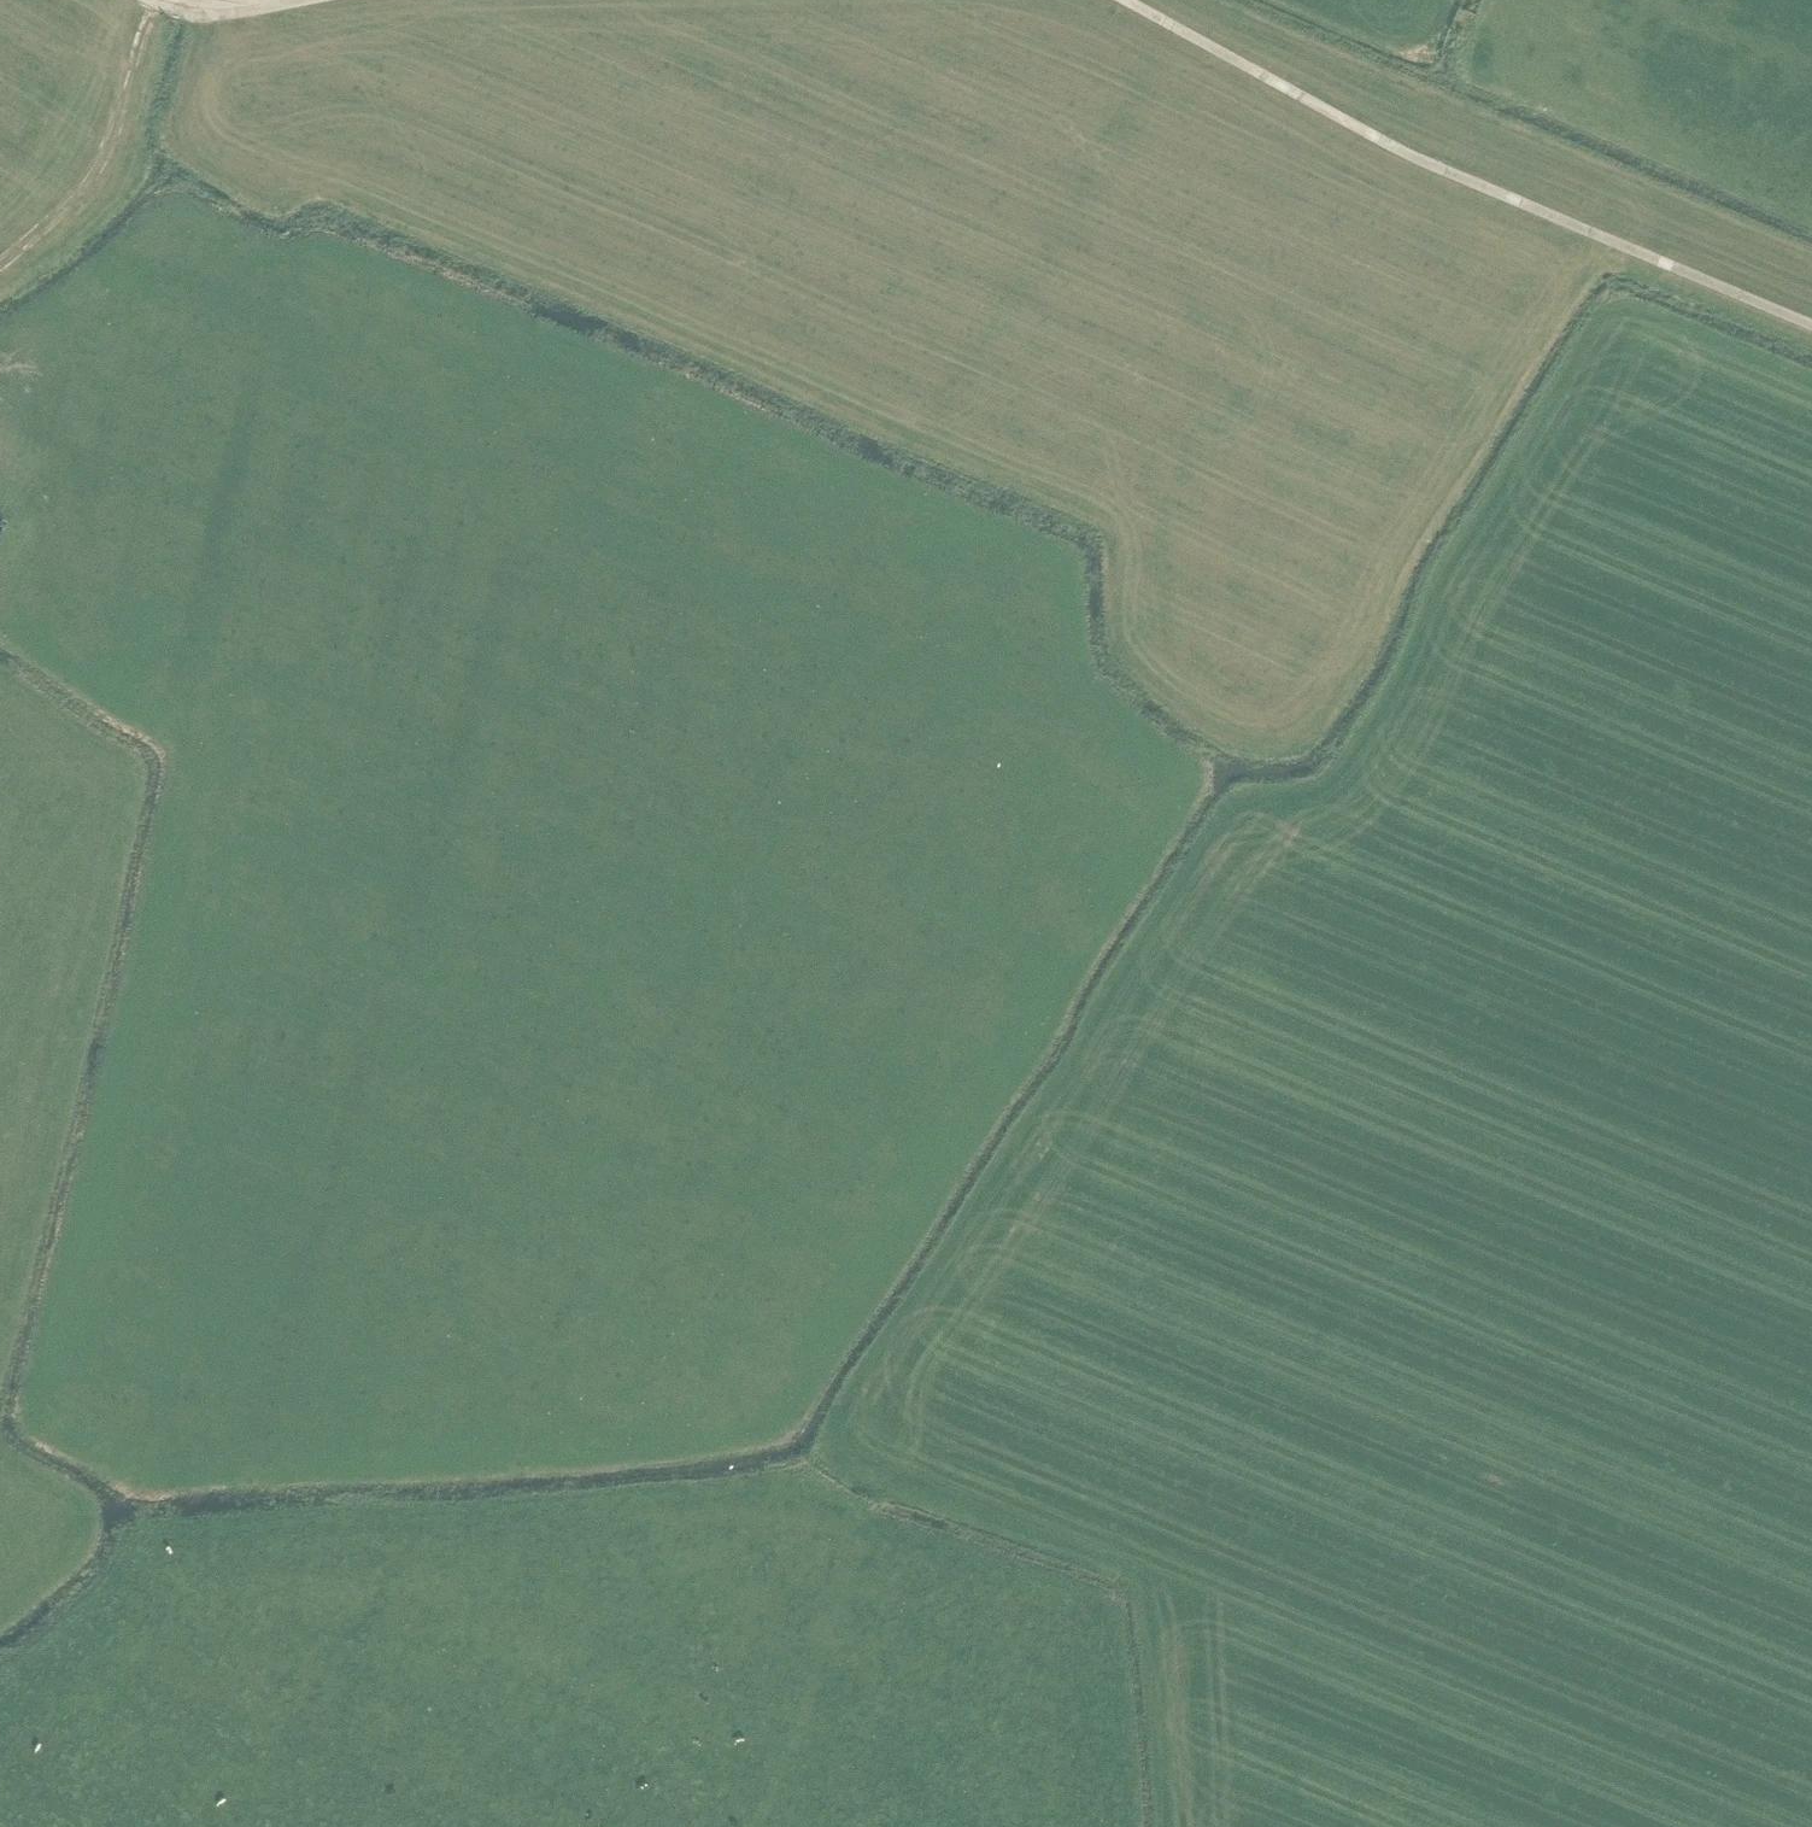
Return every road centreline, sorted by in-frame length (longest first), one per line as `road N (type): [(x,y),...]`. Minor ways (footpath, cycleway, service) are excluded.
road 1 (track): [(0,267),(98,167),(156,0)]

